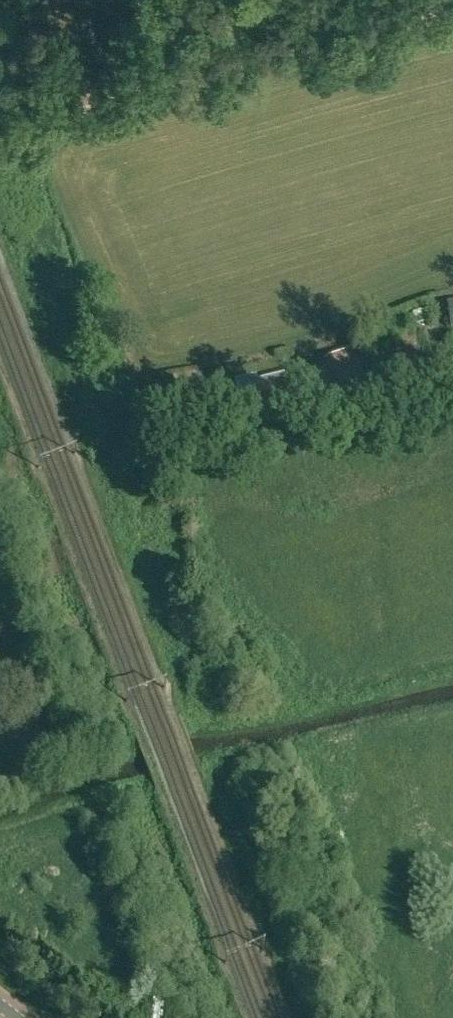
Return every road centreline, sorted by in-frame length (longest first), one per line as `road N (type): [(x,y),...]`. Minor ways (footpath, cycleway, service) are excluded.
road 1 (track): [(5,0),(56,118),(452,14)]

